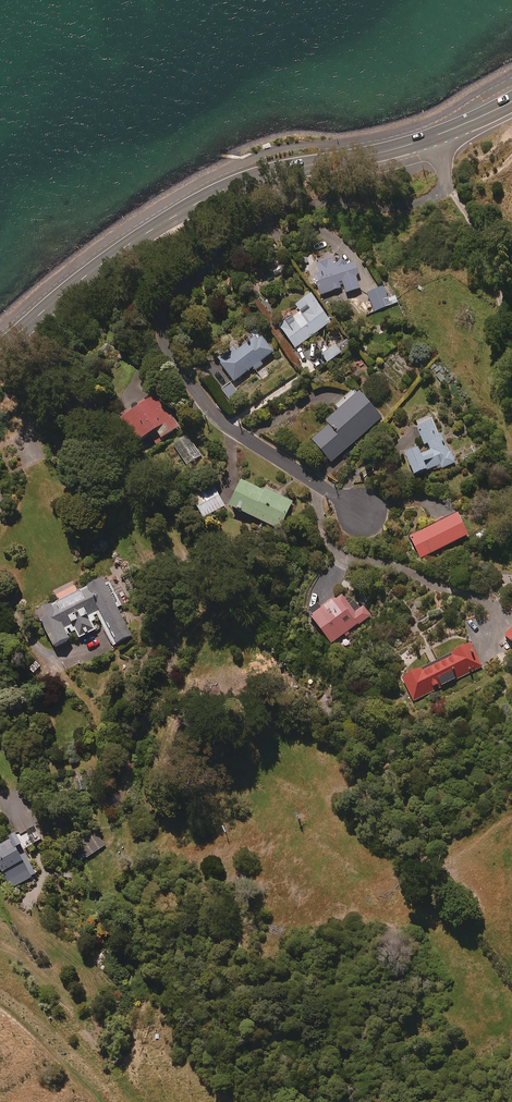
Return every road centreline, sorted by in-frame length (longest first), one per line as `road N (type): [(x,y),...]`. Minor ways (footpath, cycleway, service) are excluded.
road 1 (residential): [(433,137),(444,171),(437,188),(290,214),(194,277),(164,313),(165,335),(207,406),(361,512)]
road 2 (secondary): [(433,137),(222,191),(126,247),(0,350)]

